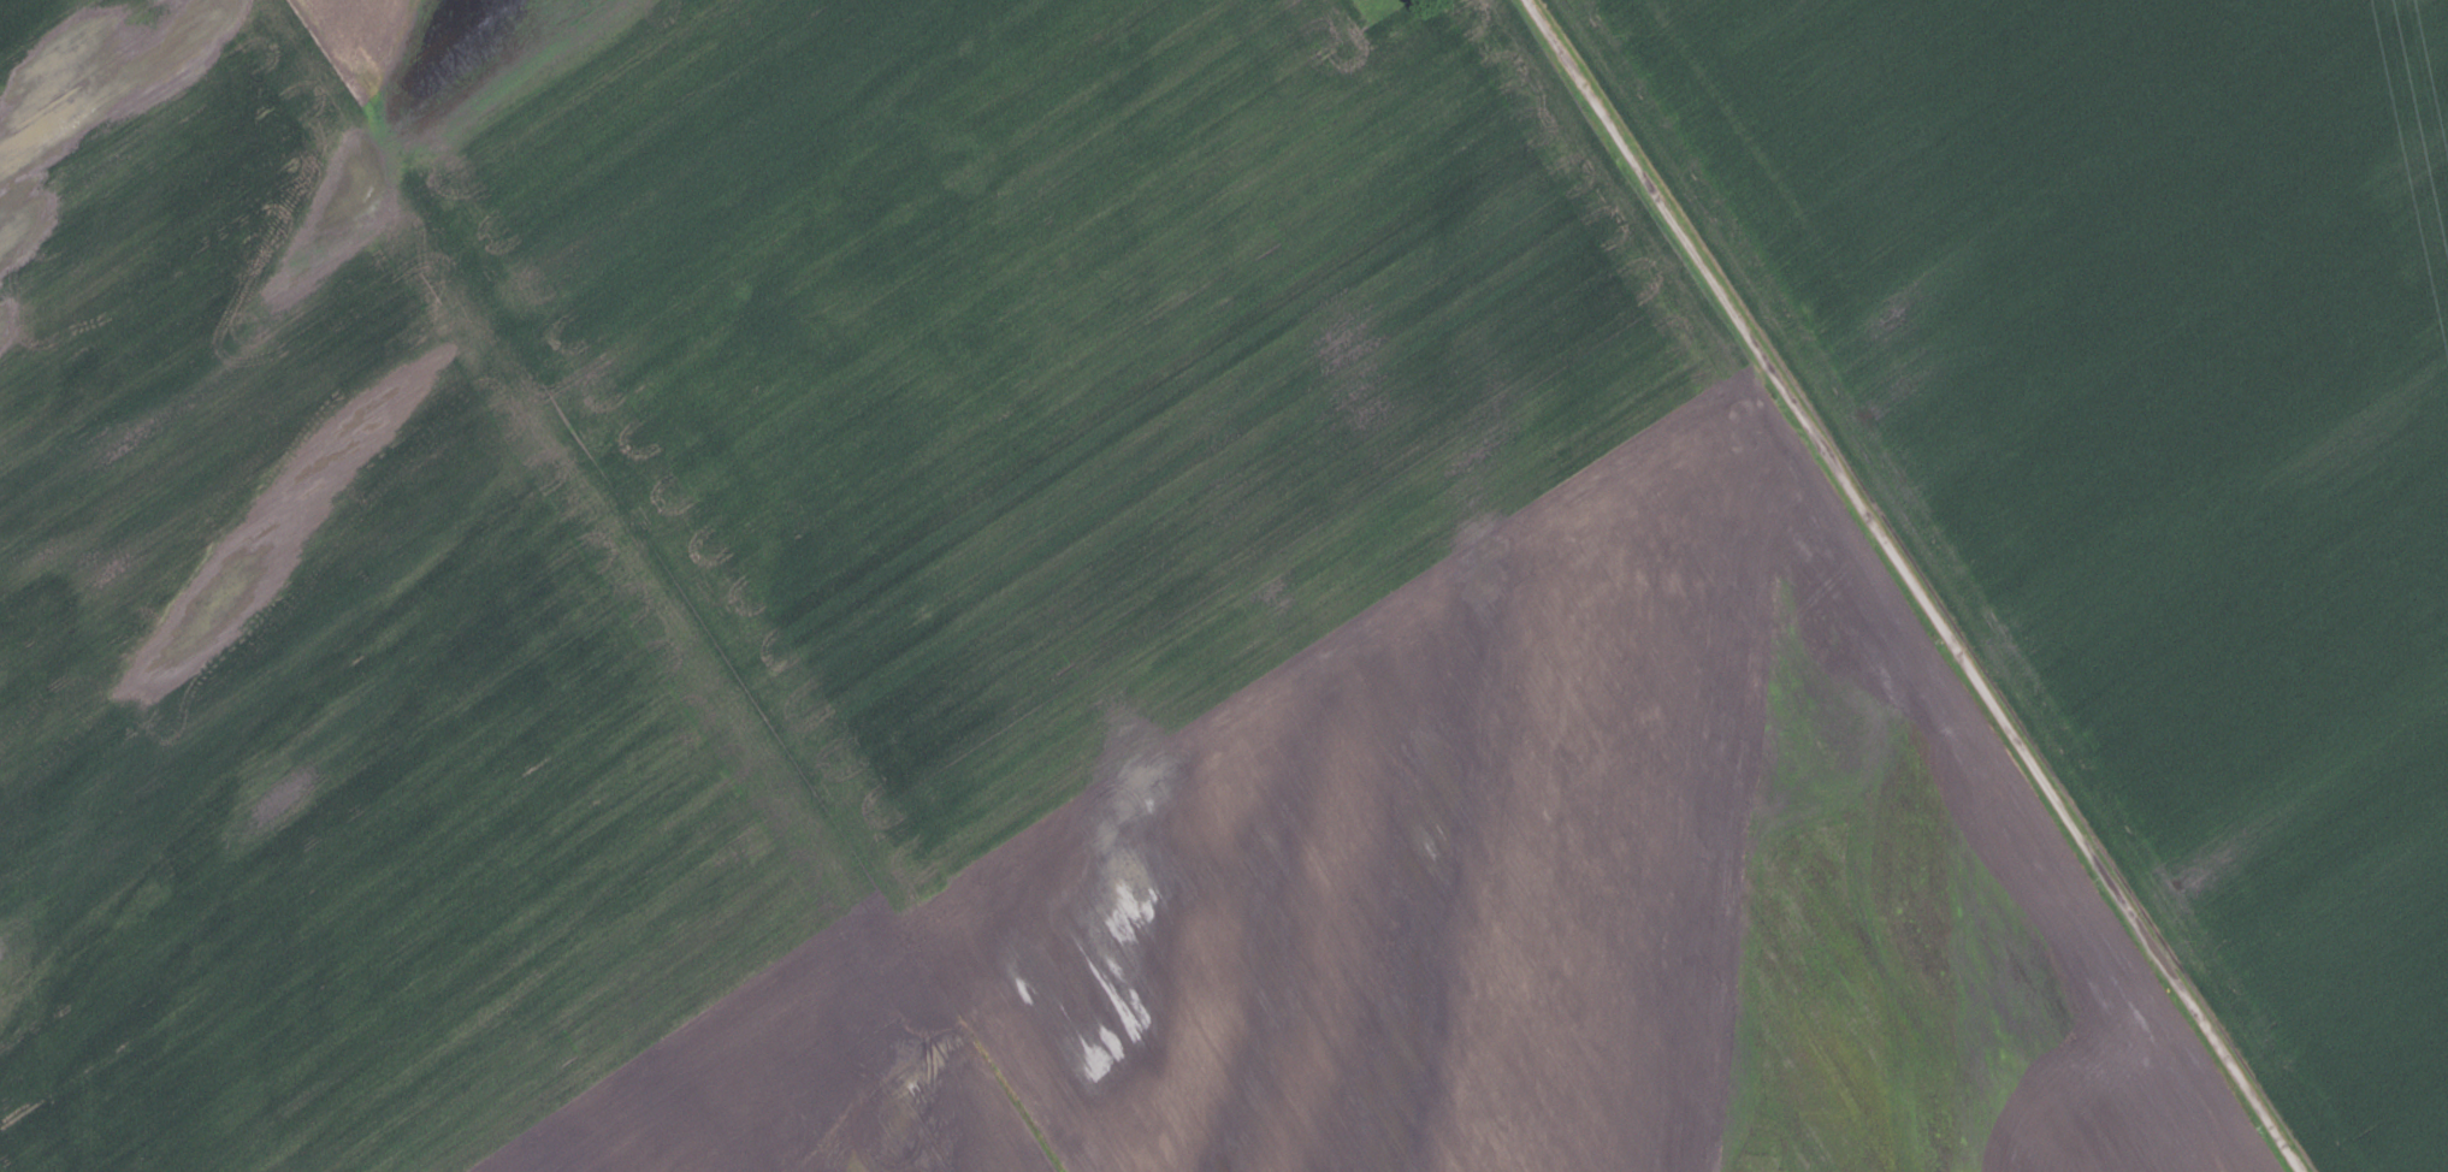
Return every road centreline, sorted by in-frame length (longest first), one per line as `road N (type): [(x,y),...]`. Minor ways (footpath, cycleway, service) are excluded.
road 1 (residential): [(2306,1171),(1528,0)]

